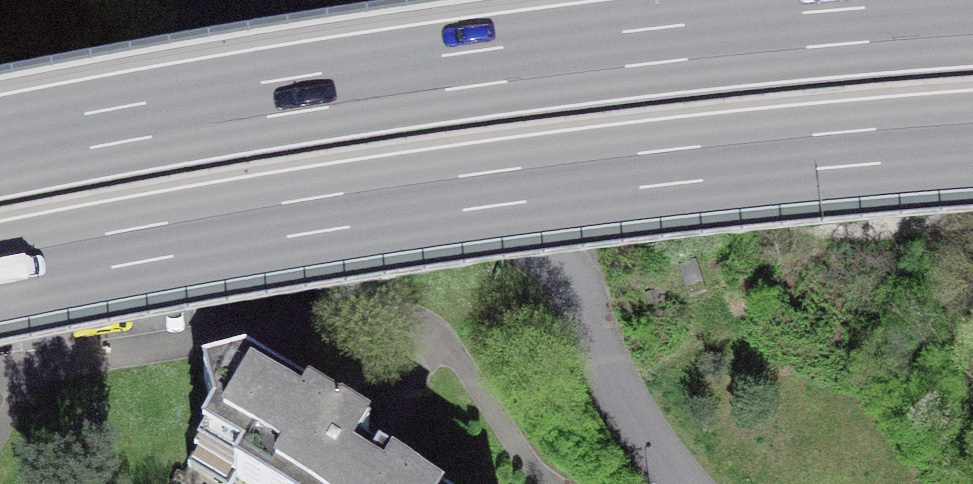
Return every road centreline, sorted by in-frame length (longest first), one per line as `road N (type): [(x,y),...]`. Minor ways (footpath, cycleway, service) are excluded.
road 1 (motorway): [(0,271),(377,203),(972,137)]
road 2 (motorway): [(972,18),(366,84),(0,148)]
road 3 (track): [(714,0),(724,95),(780,180),(843,214),(972,218)]

